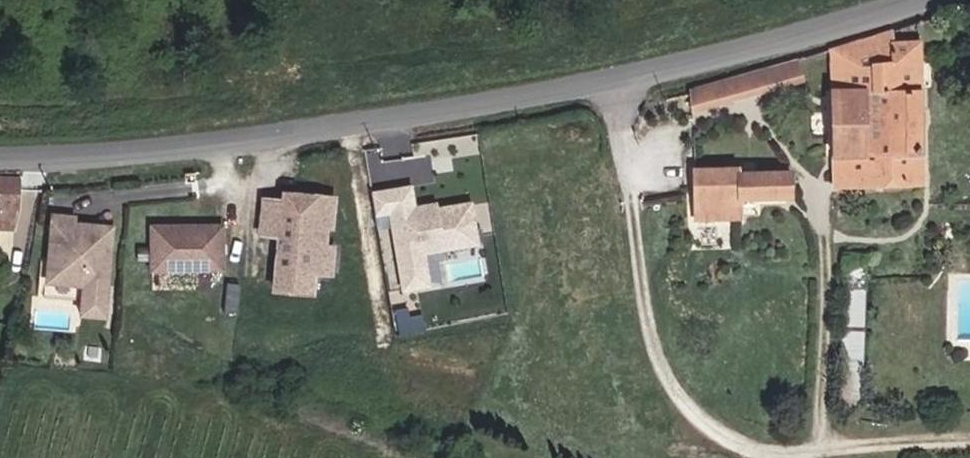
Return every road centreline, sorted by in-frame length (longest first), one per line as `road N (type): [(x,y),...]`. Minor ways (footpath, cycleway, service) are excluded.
road 1 (residential): [(0,159),(140,151),(615,81),(917,0)]
road 2 (track): [(615,81),(672,396),(712,439),(798,457)]
road 3 (track): [(828,457),(930,439),(969,441)]

